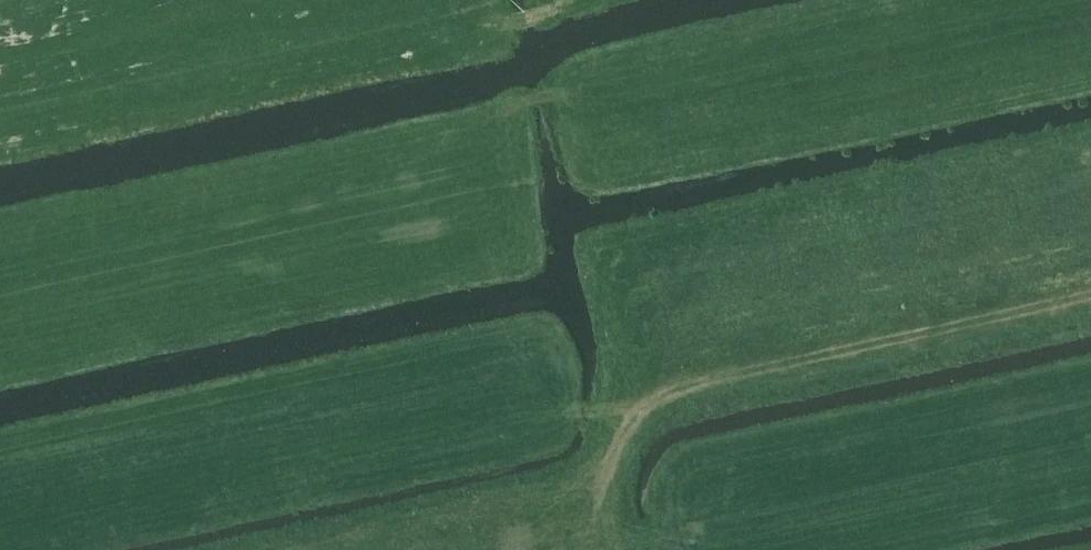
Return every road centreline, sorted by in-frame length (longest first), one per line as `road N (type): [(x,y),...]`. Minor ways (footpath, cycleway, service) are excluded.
road 1 (track): [(606,491),(624,435),(680,388),(1090,297)]

